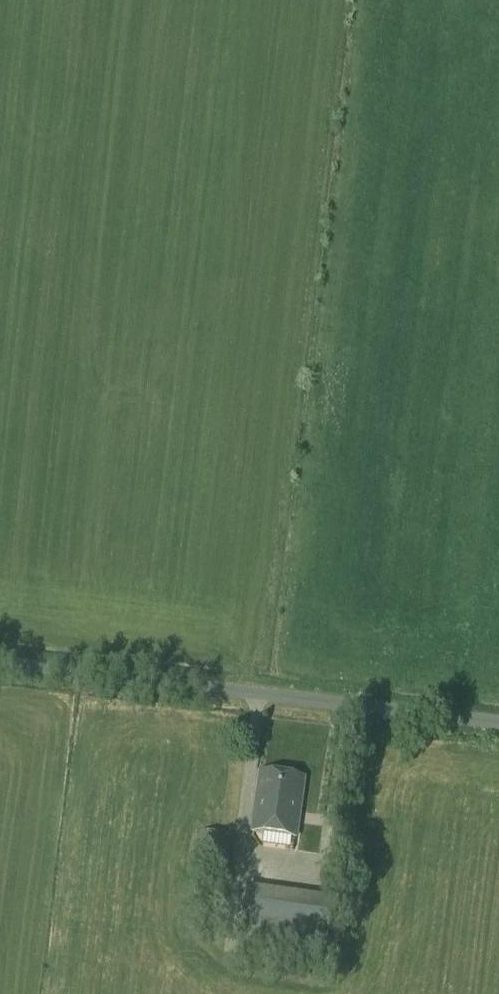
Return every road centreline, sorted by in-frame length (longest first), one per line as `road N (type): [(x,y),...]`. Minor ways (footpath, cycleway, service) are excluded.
road 1 (unclassified): [(0,665),(498,725)]

